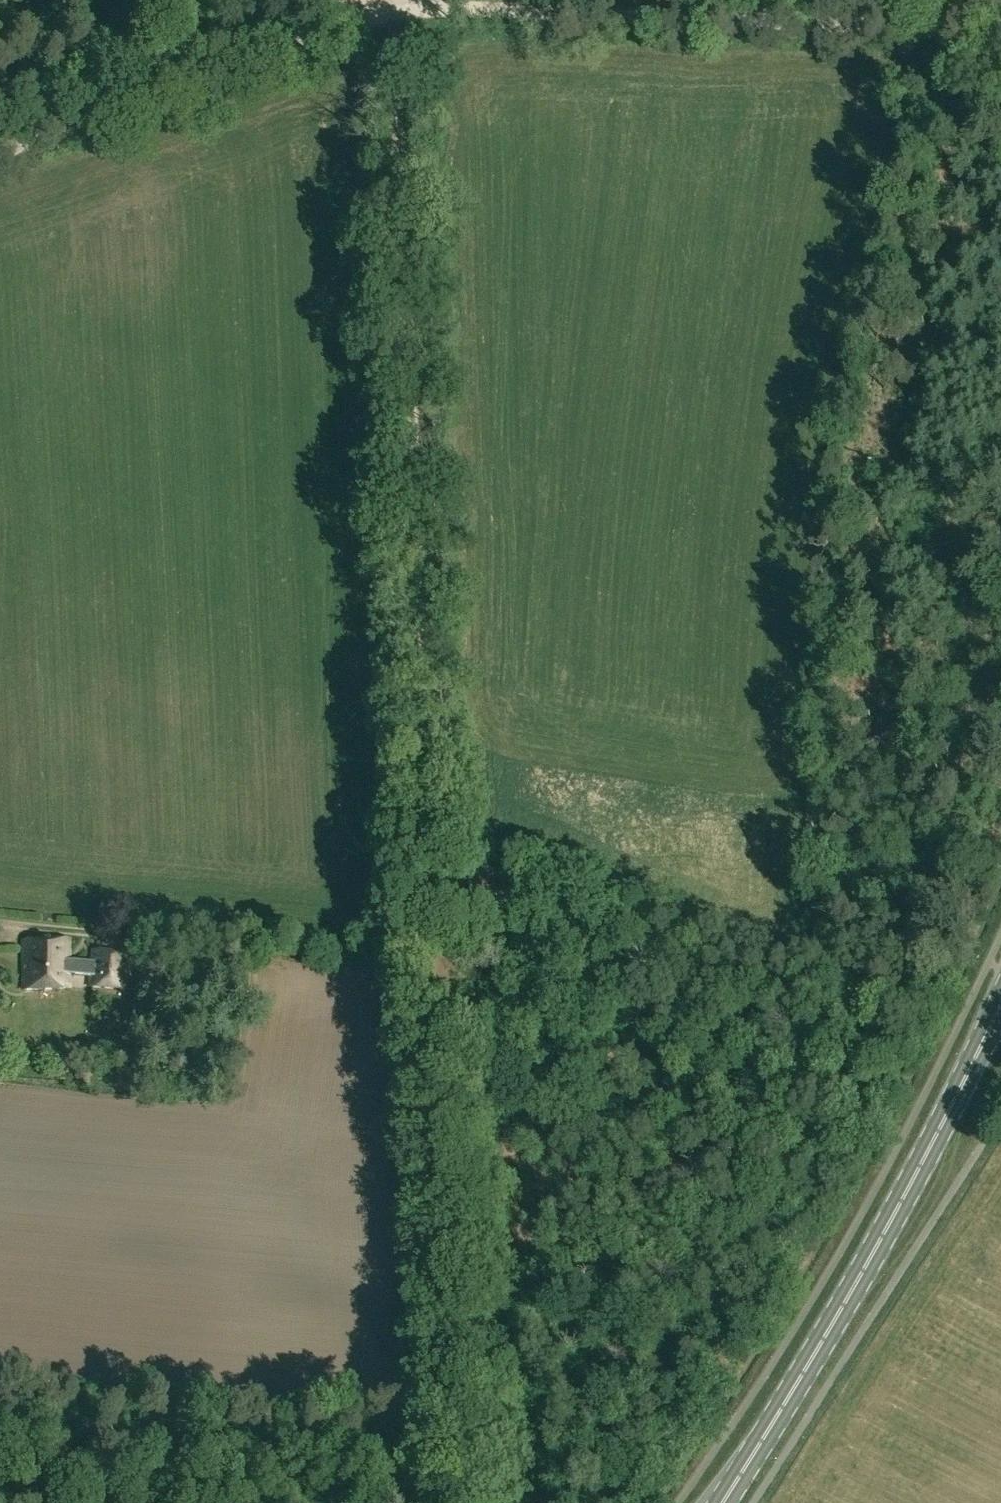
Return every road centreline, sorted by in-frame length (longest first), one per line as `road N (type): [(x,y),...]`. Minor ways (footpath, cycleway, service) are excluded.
road 1 (track): [(1000,27),(454,6),(396,12)]
road 2 (secondary): [(724,1502),(939,1141),(1000,1014)]
road 3 (track): [(451,957),(482,1502)]
road 4 (track): [(396,12),(0,152)]

